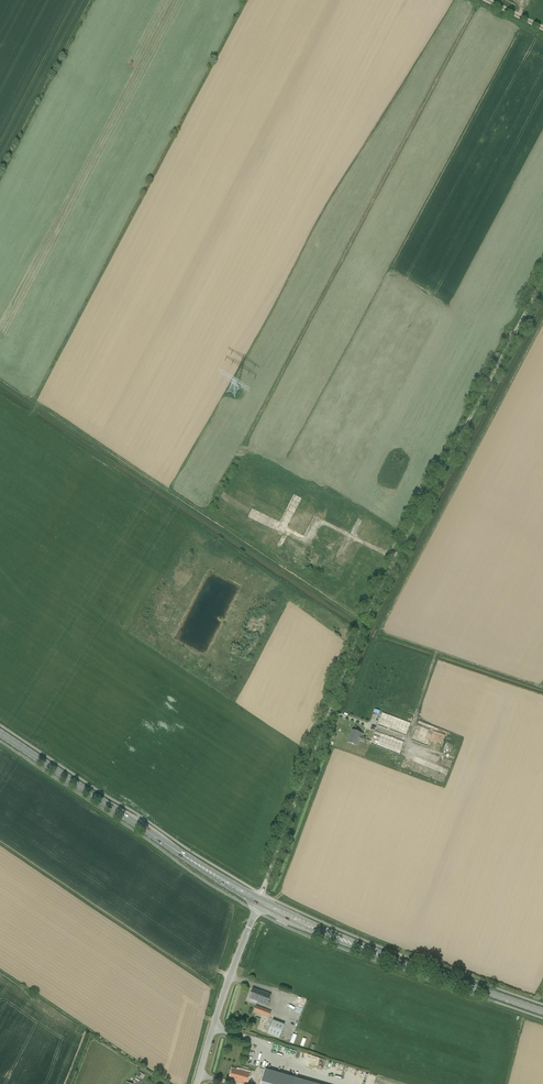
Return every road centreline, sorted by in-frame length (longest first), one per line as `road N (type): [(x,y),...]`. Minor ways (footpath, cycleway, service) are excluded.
road 1 (motorway): [(274,433),(146,678),(0,1007)]
road 2 (motorway): [(0,1043),(126,755),(261,489)]
road 3 (motorway): [(527,13),(274,433)]
road 4 (unclassified): [(329,711),(369,610),(542,280)]
road 5 (motorway): [(274,433),(147,626),(43,709),(11,783)]
road 6 (primary): [(375,952),(259,902),(0,731)]
road 7 (motorway): [(261,489),(468,137)]
road 8 (motorway): [(164,855),(182,793),(195,656),(261,489)]
road 9 (track): [(0,830),(35,883),(78,925),(230,977)]
road 10 (motorway): [(2,1083),(40,1020),(123,949),(148,907)]
road 11 (unclassified): [(375,952),(353,997),(254,969),(230,977)]
road 12 (primary): [(542,1013),(375,952)]
road 13 (motorway): [(468,137),(542,17)]
road 14 (unclassified): [(366,826),(385,838),(393,858),(375,952)]
road 15 (primary): [(16,807),(138,861)]
road 16 (motorway): [(468,137),(542,42)]

